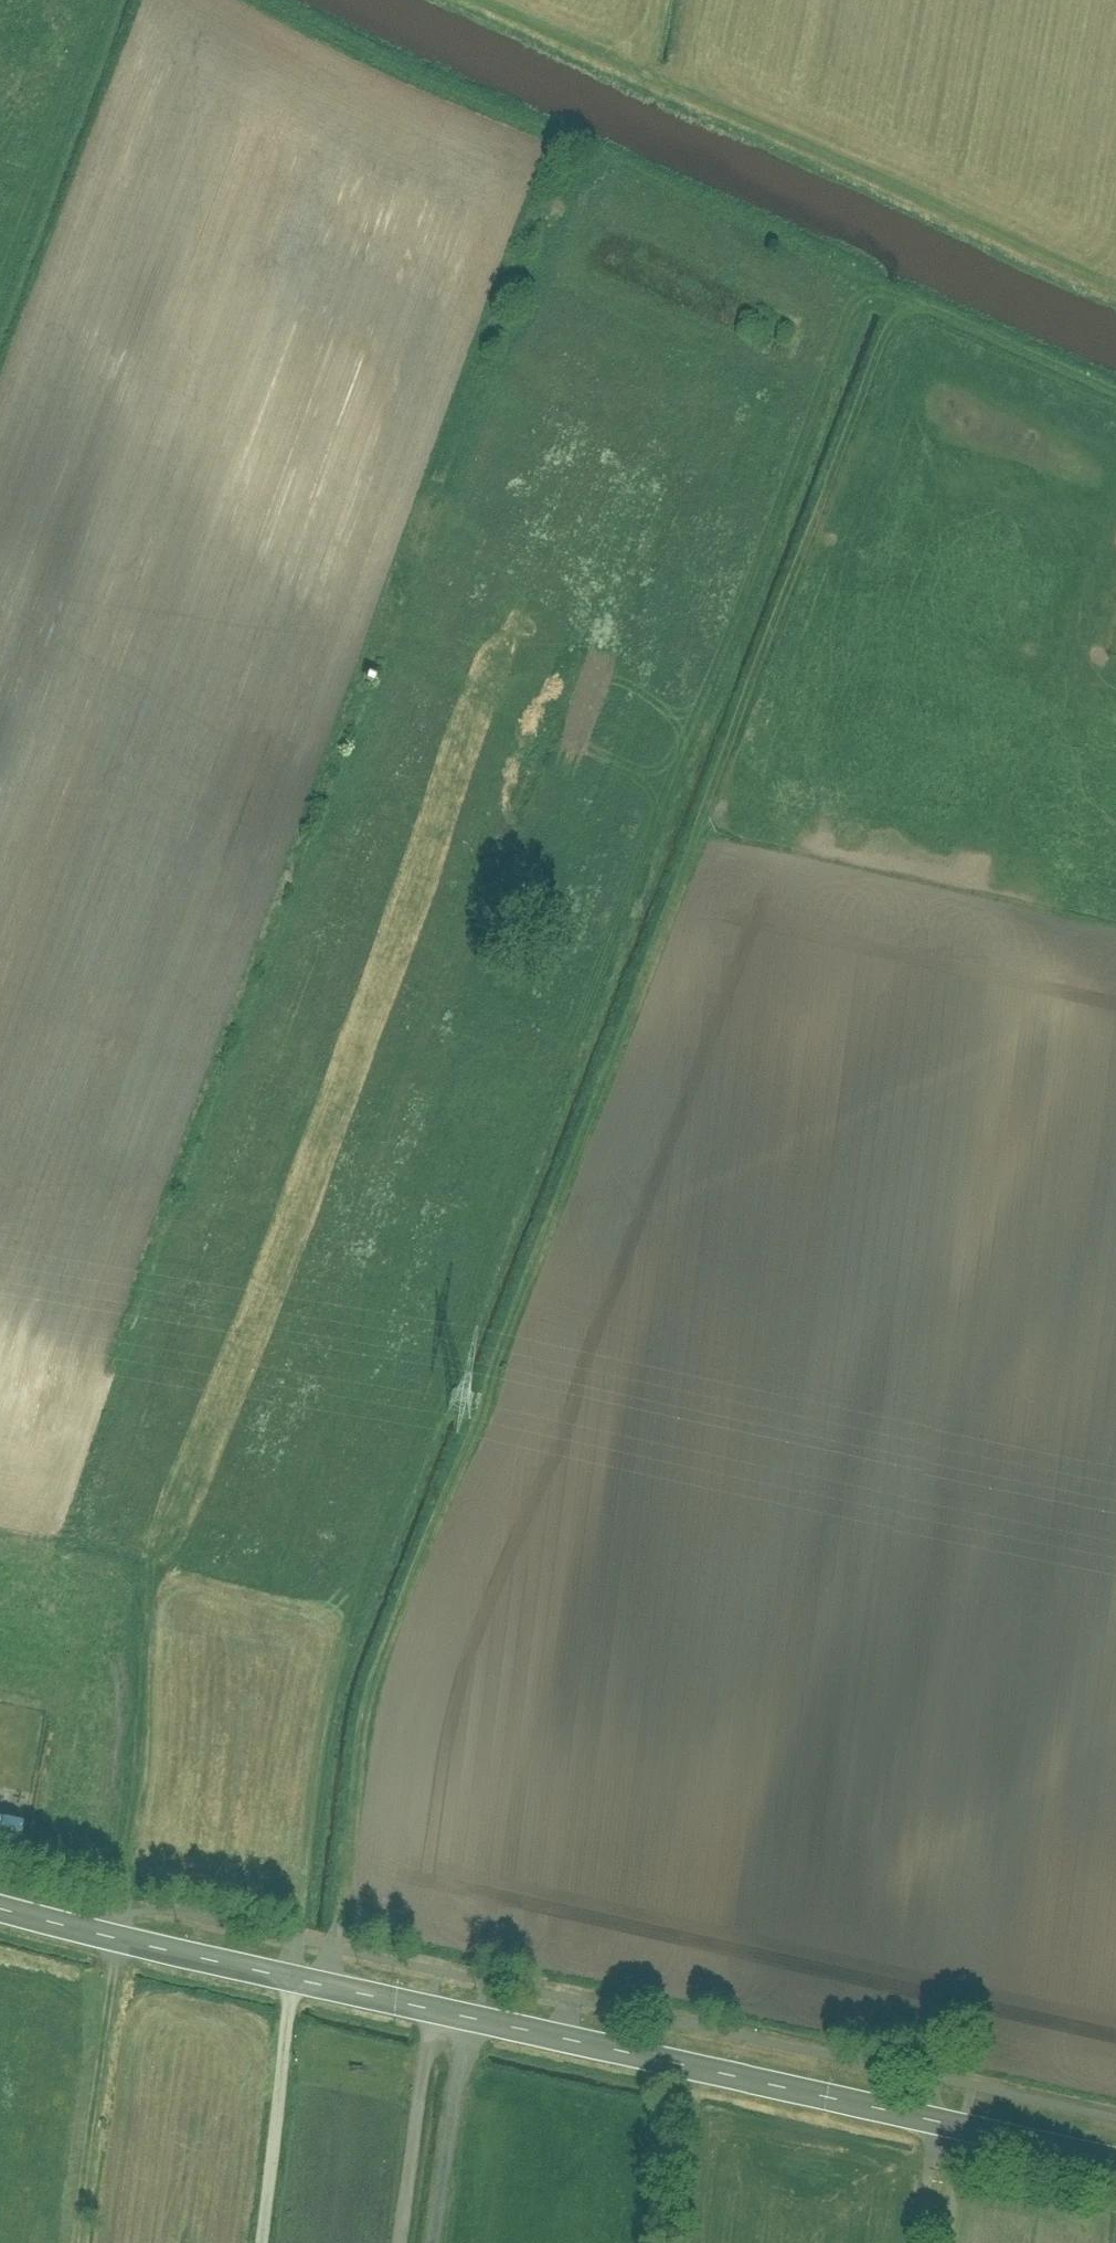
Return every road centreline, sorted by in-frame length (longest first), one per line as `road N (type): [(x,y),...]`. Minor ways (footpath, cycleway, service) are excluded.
road 1 (secondary): [(0,1911),(1115,2164)]

